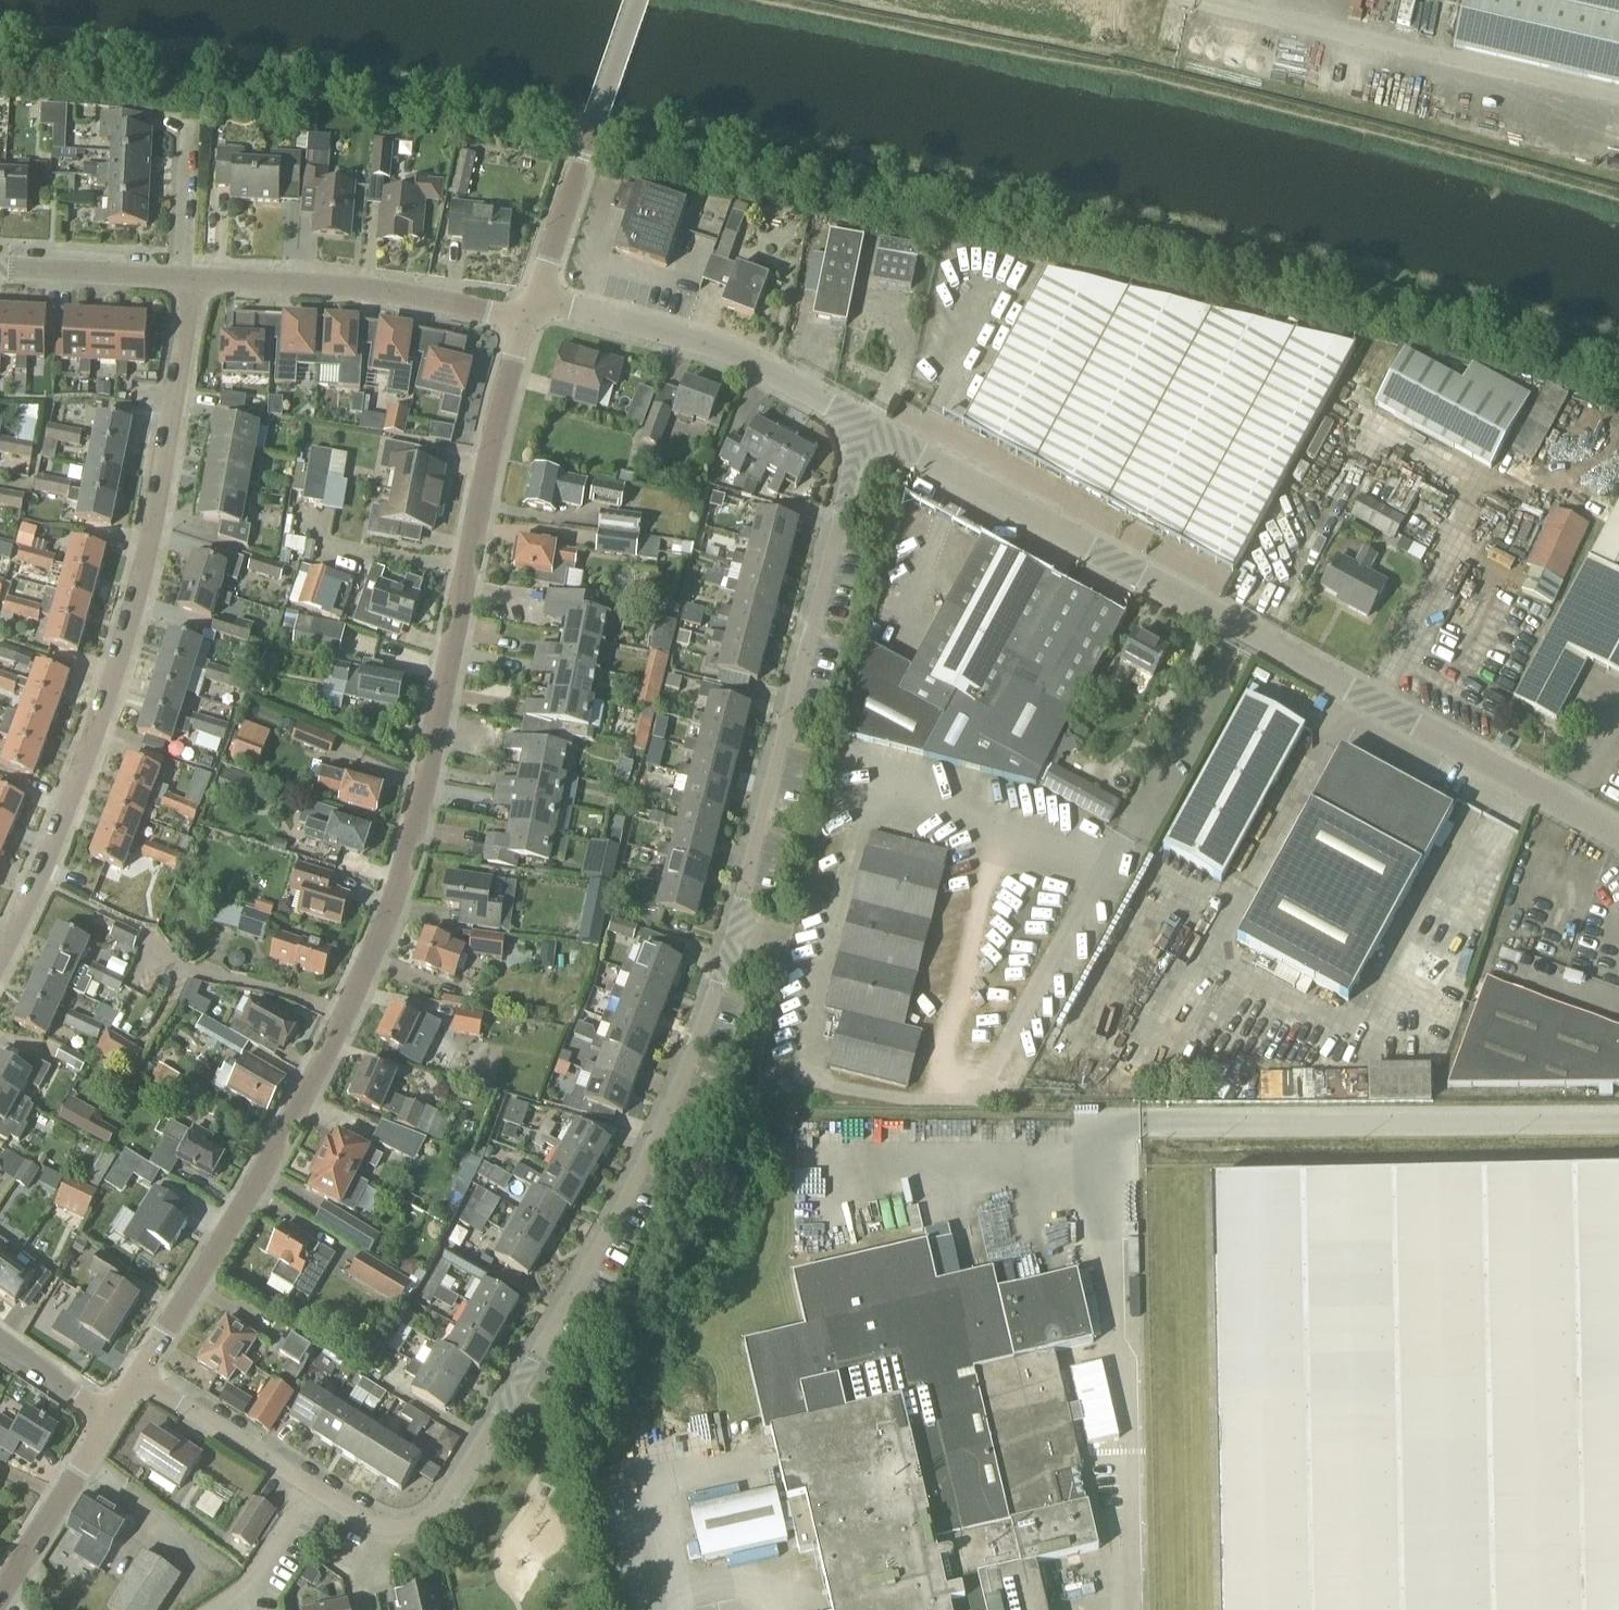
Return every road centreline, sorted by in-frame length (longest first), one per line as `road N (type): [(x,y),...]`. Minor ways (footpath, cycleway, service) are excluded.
road 1 (track): [(0,45),(178,68),(583,157),(1029,218),(1337,278),(1618,351)]
road 2 (residential): [(136,1375),(183,1413),(387,1532),(414,1534),(440,1519),(560,1325),(687,1066),(863,426)]
road 3 (tertiary): [(136,1375),(277,1145),(408,869),(501,408),(526,323)]
road 4 (unclassified): [(1618,837),(863,426)]
road 5 (residential): [(0,967),(25,923),(123,659),(154,543),(188,280)]
road 6 (residential): [(863,426),(736,356),(535,299)]
road 7 (residential): [(526,323),(359,289),(188,280)]
road 8 (tertiary): [(535,299),(639,0)]
road 9 (tertiary): [(0,1603),(104,1426)]
road 10 (residential): [(177,280),(0,271)]
road 11 (residential): [(177,280),(188,125)]
road 12 (residential): [(104,1426),(0,1341)]

